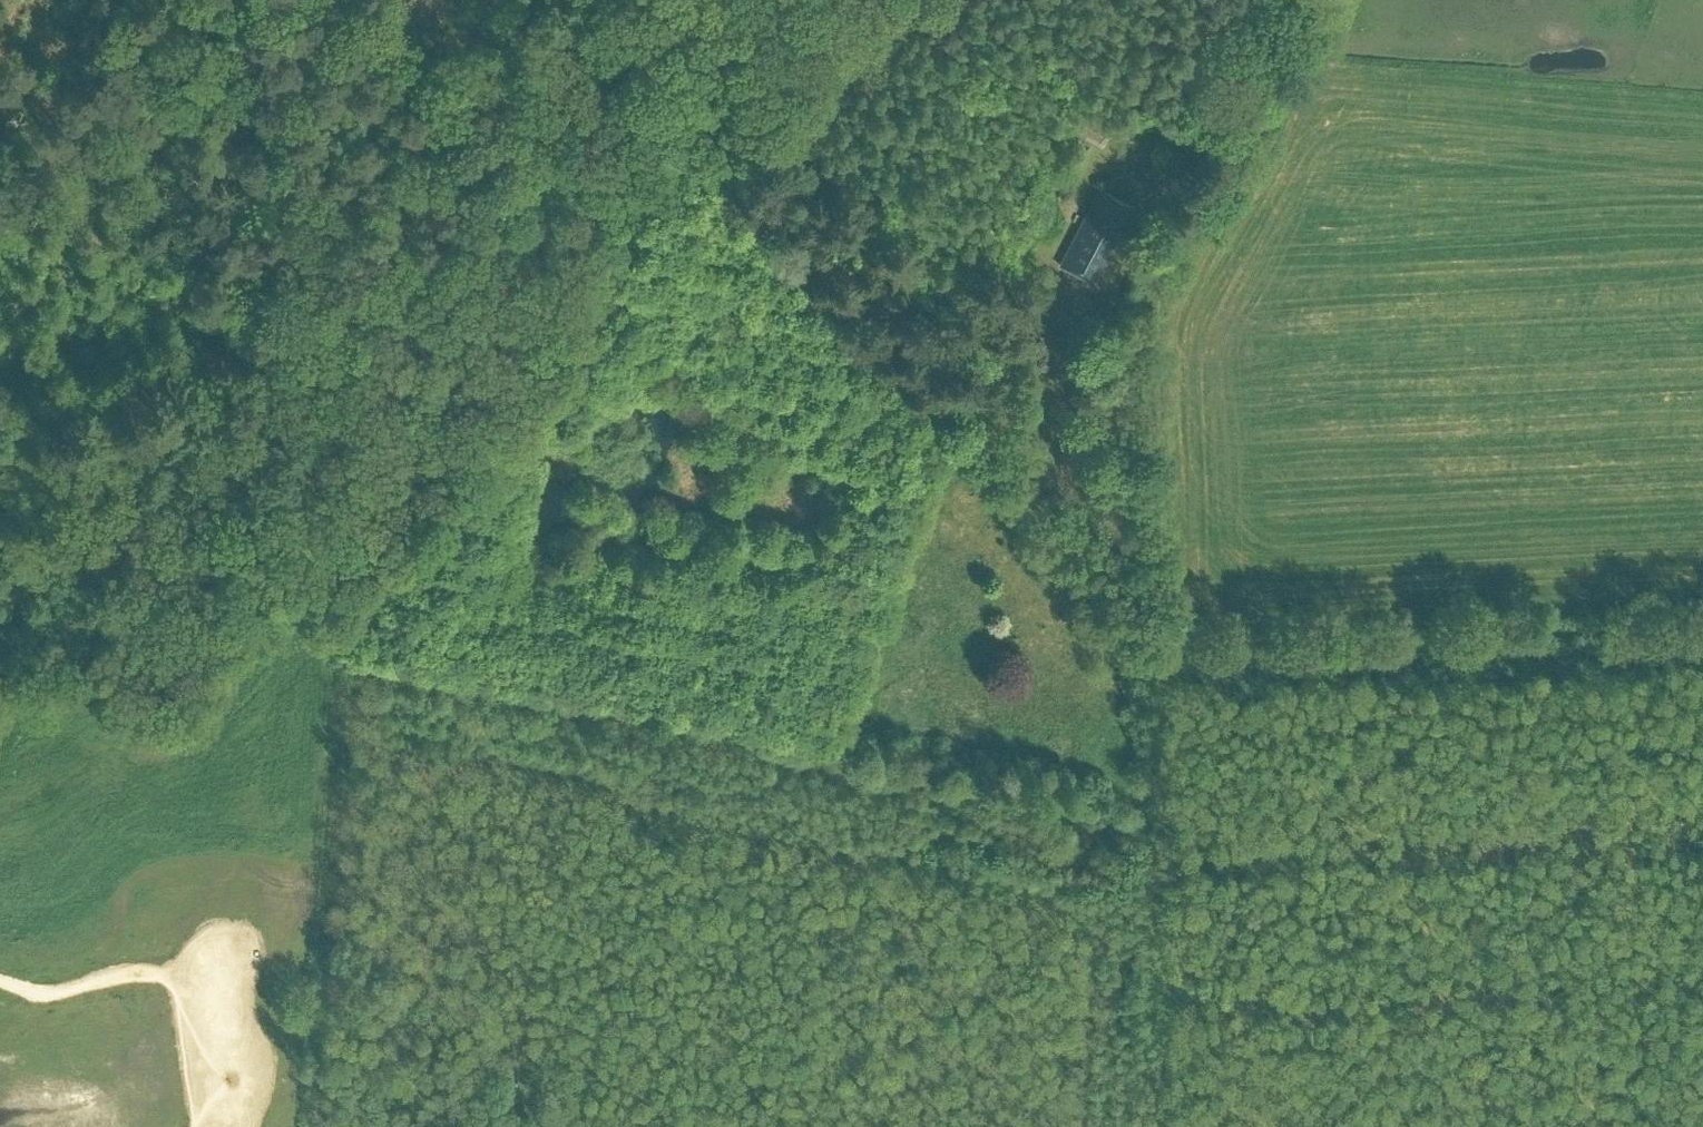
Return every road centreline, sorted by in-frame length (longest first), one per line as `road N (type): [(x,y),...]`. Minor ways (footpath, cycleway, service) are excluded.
road 1 (track): [(0,408),(93,390),(155,367),(195,341),(268,282),(394,153),(514,0)]

